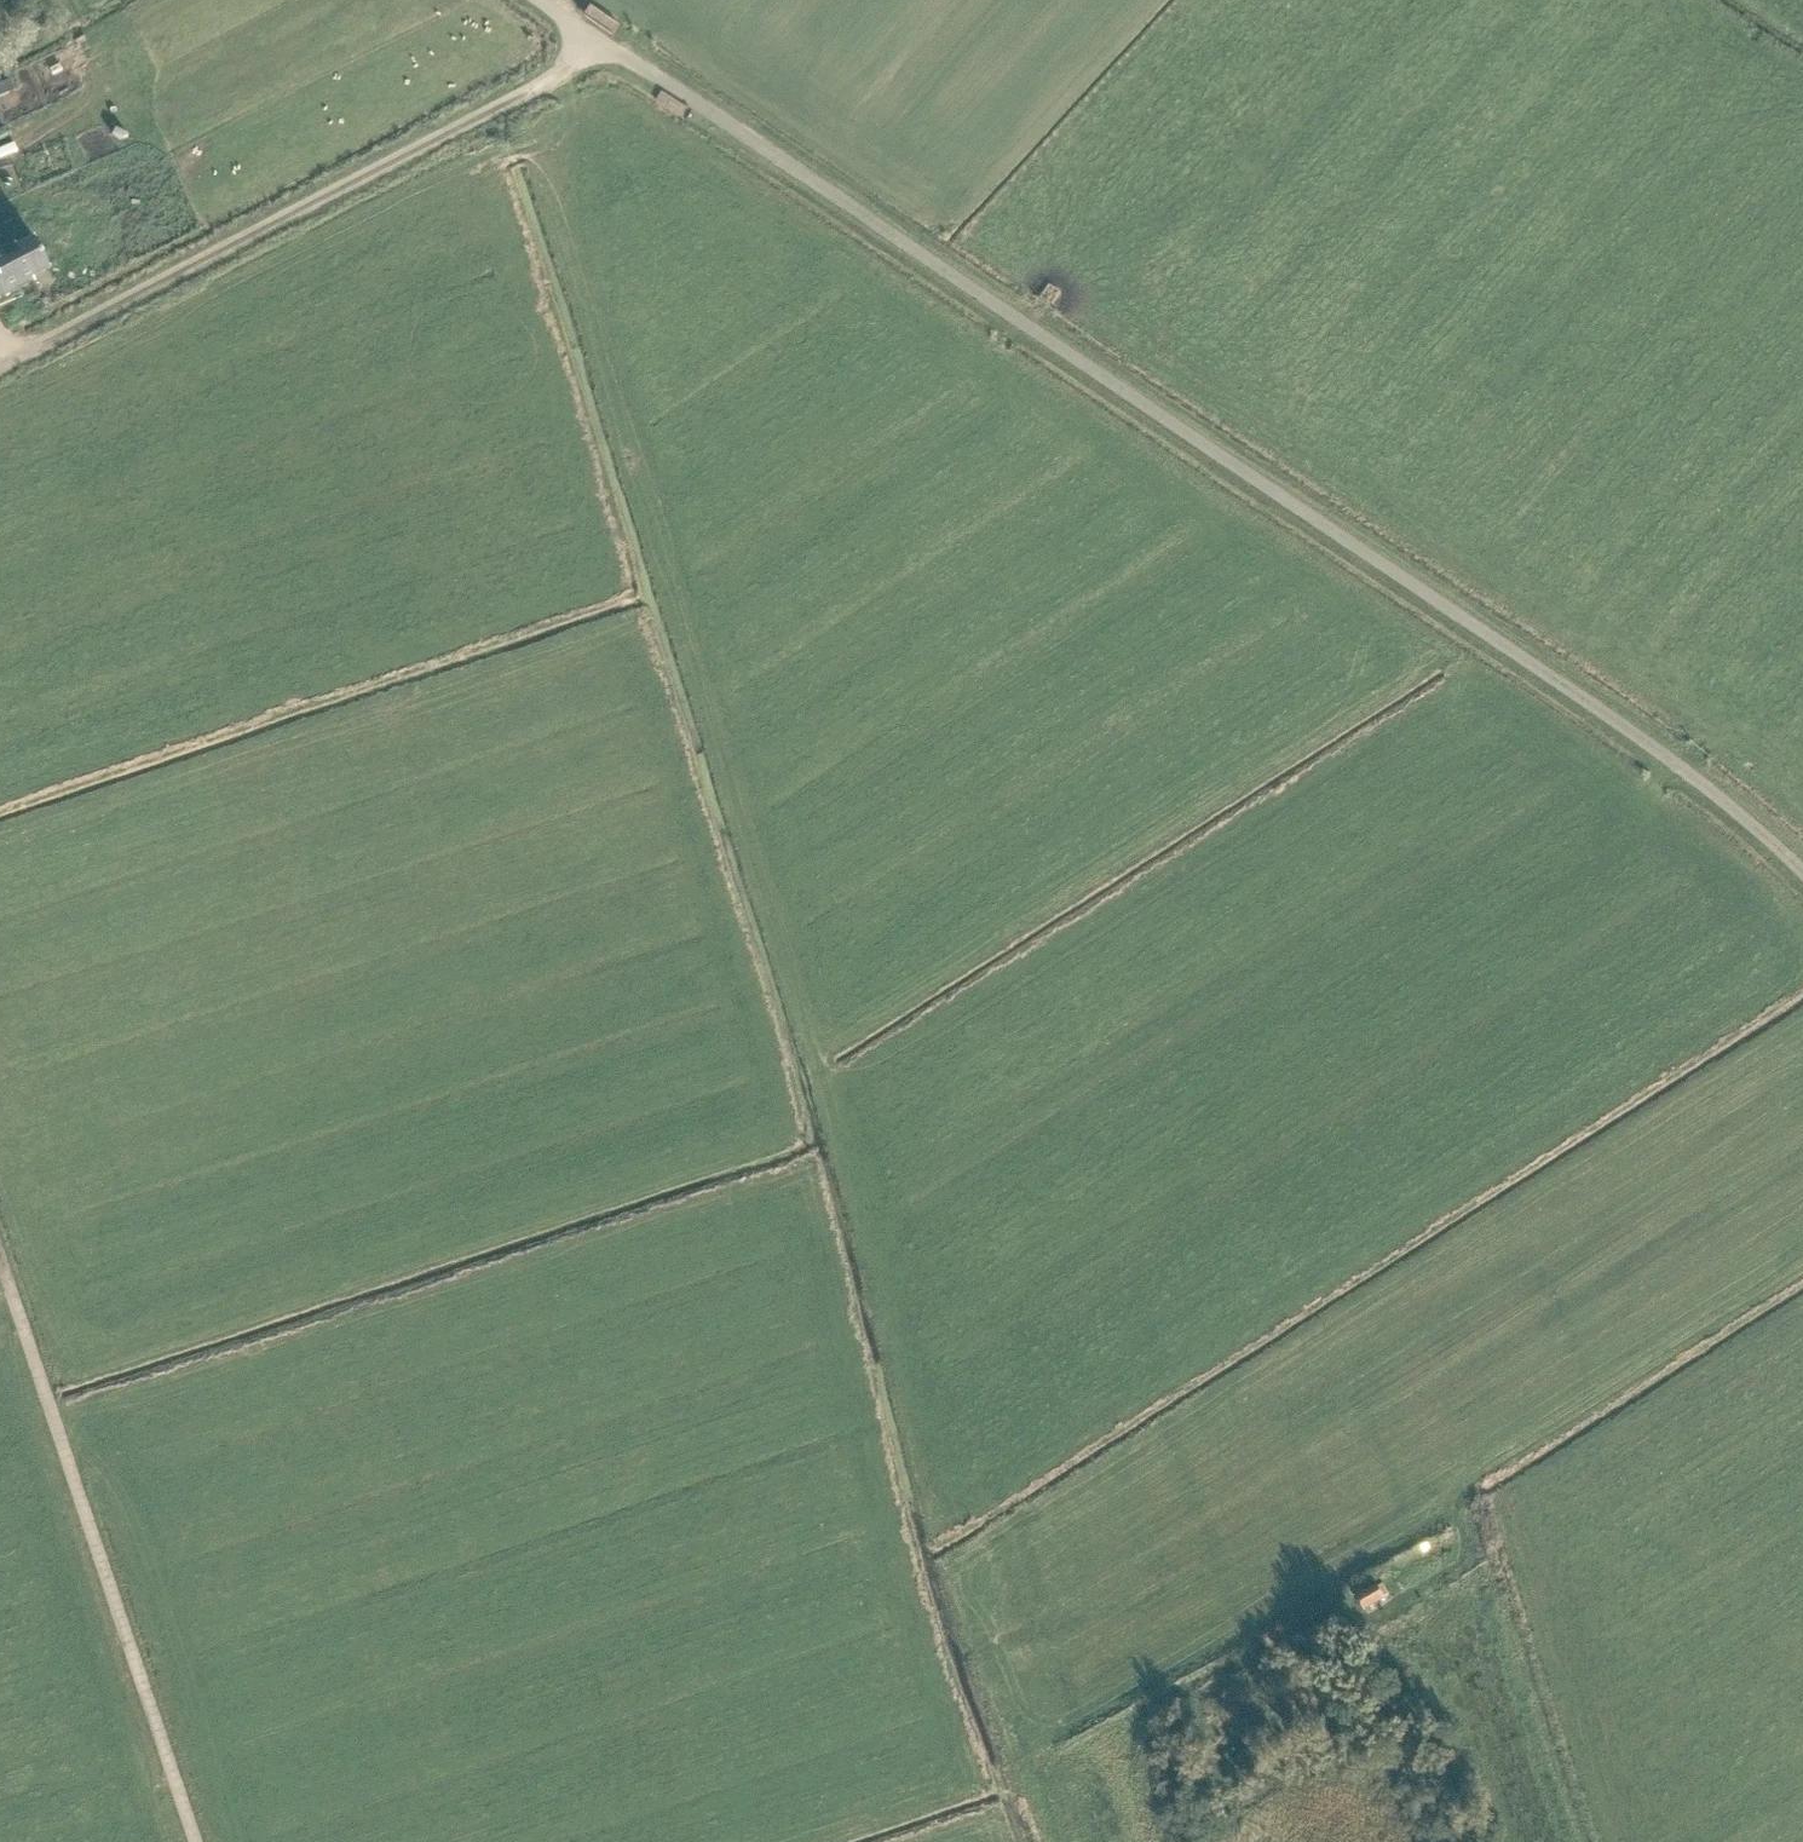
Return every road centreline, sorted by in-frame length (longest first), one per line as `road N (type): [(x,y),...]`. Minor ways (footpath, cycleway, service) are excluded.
road 1 (unclassified): [(1802,873),(1718,796),(1553,678),(541,0)]
road 2 (track): [(0,374),(412,157),(607,44)]
road 3 (track): [(195,1841),(0,1253)]
road 4 (track): [(1802,1271),(1455,1503),(1458,1531)]

